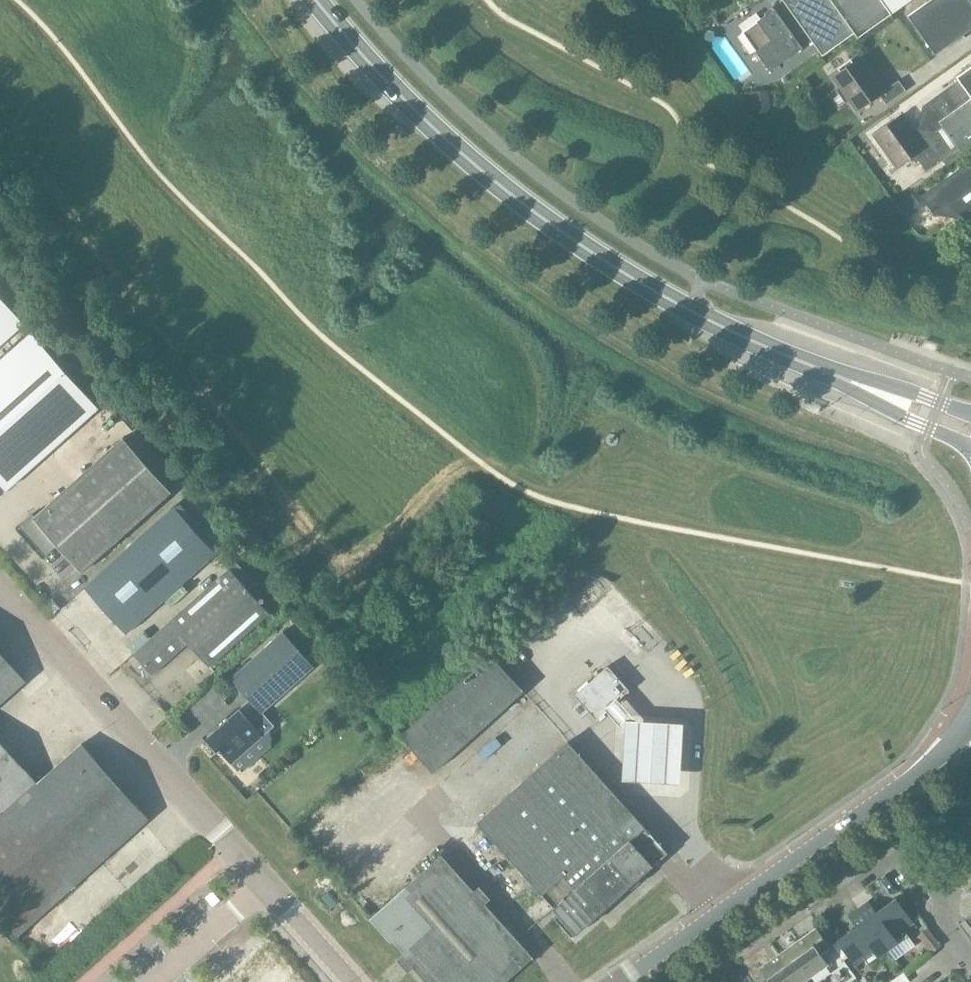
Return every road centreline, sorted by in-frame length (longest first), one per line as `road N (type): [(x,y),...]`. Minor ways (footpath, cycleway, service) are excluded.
road 1 (secondary): [(881,393),(694,311),(567,235),(454,152),(318,0)]
road 2 (unclassified): [(347,981),(0,588)]
road 3 (tertiary): [(625,981),(919,771),(970,722)]
road 4 (residential): [(970,962),(943,923),(964,811)]

